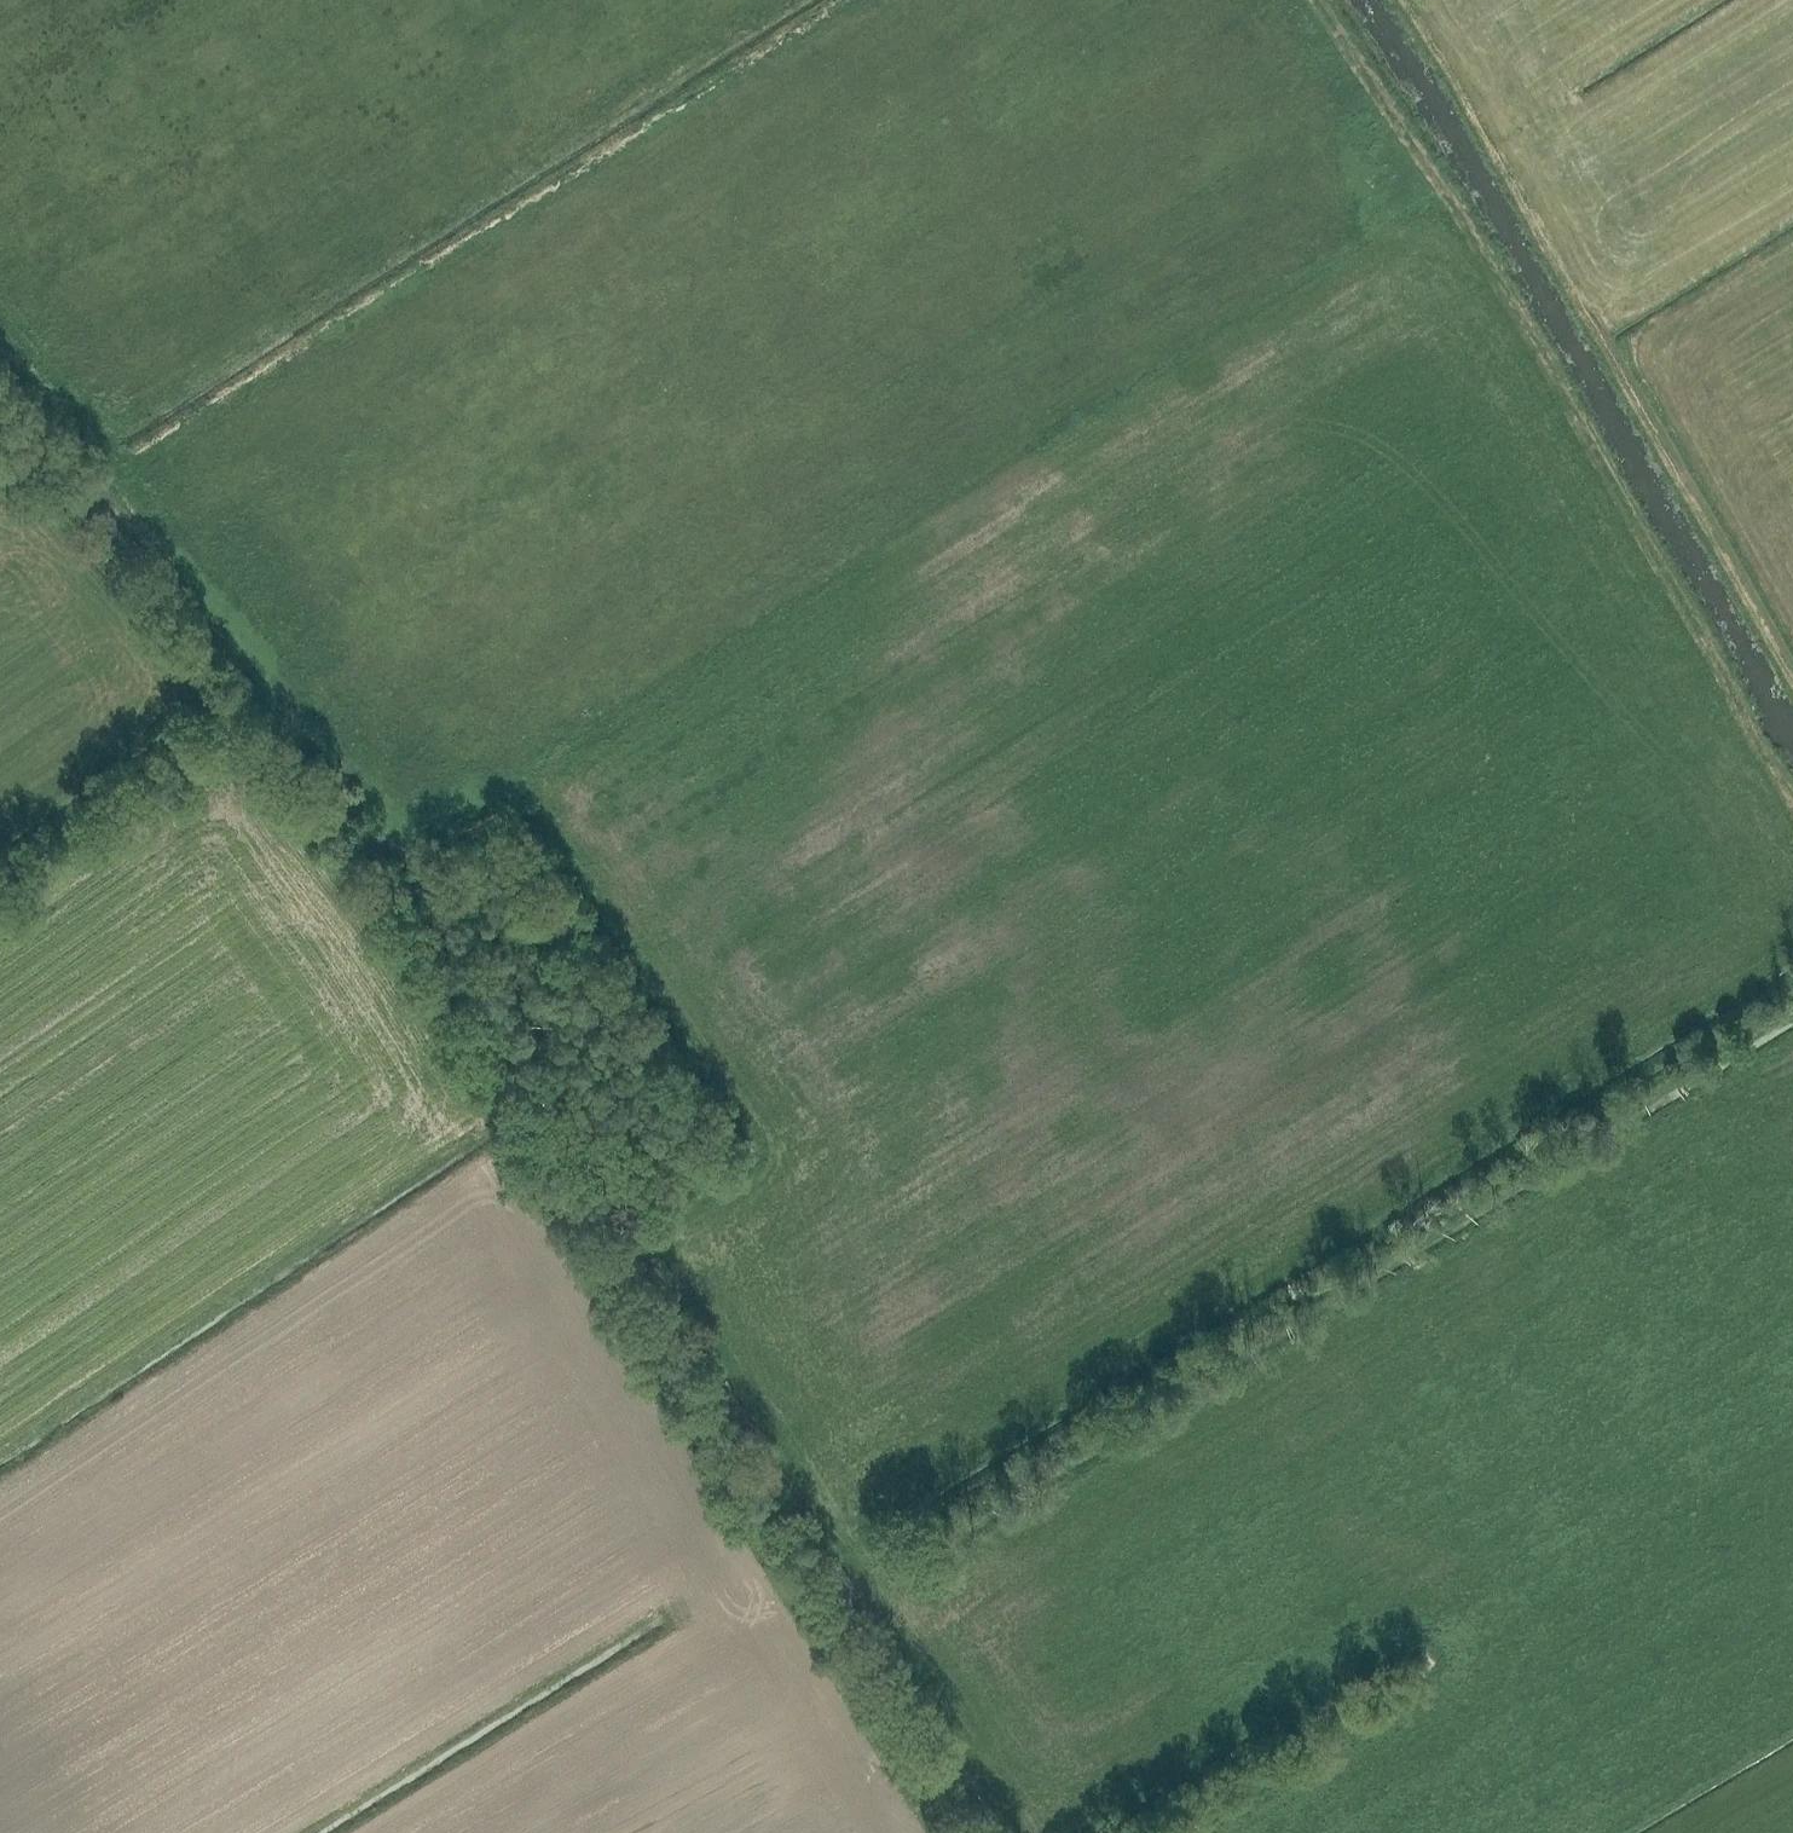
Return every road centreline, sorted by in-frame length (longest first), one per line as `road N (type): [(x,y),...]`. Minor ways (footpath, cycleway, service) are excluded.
road 1 (track): [(1792,672),(1404,0)]

